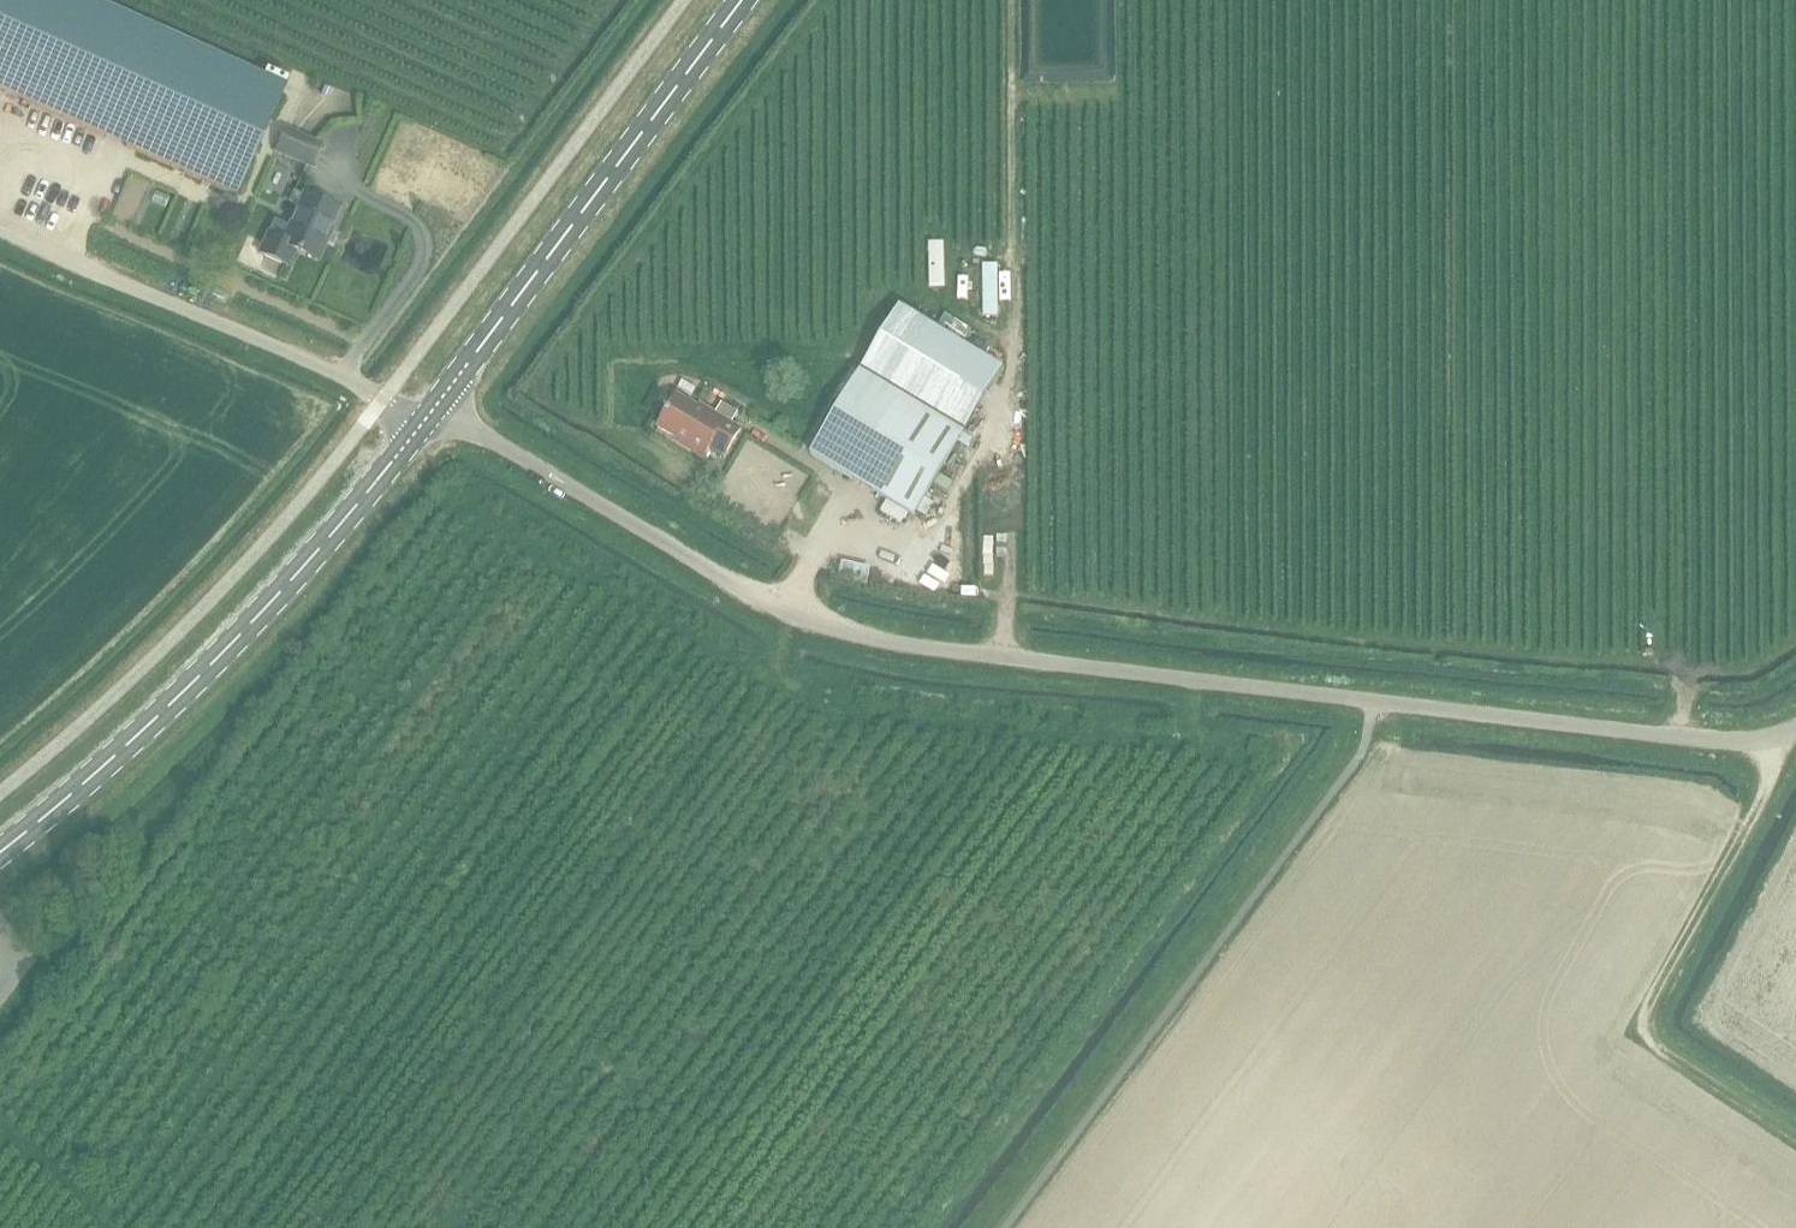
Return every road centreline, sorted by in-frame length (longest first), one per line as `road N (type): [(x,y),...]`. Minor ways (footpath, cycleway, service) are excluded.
road 1 (unclassified): [(1795,731),(1773,742),(1712,741),(856,637),(794,610),(437,403)]
road 2 (secondary): [(0,863),(246,633),(420,425)]
road 3 (secondary): [(437,403),(744,0)]
road 4 (unclassified): [(0,226),(348,377),(420,425)]

